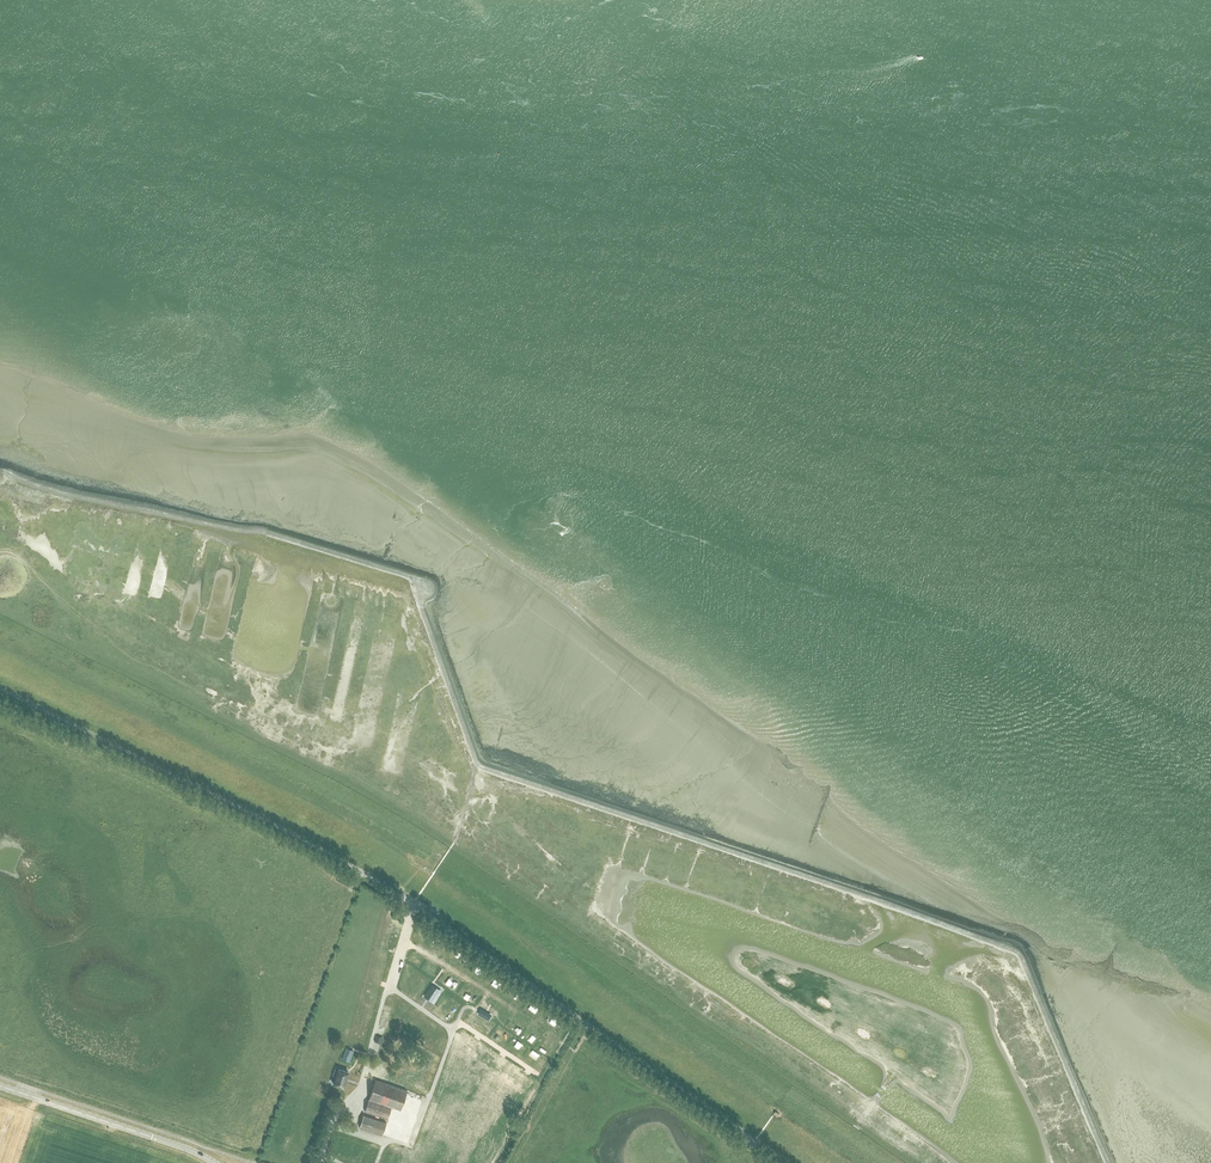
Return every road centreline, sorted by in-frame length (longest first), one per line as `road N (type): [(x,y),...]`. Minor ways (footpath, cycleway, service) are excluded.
road 1 (unclassified): [(788,1162),(358,870),(0,688)]
road 2 (secondary): [(214,1162),(0,1085)]
road 3 (track): [(412,905),(367,1058)]

